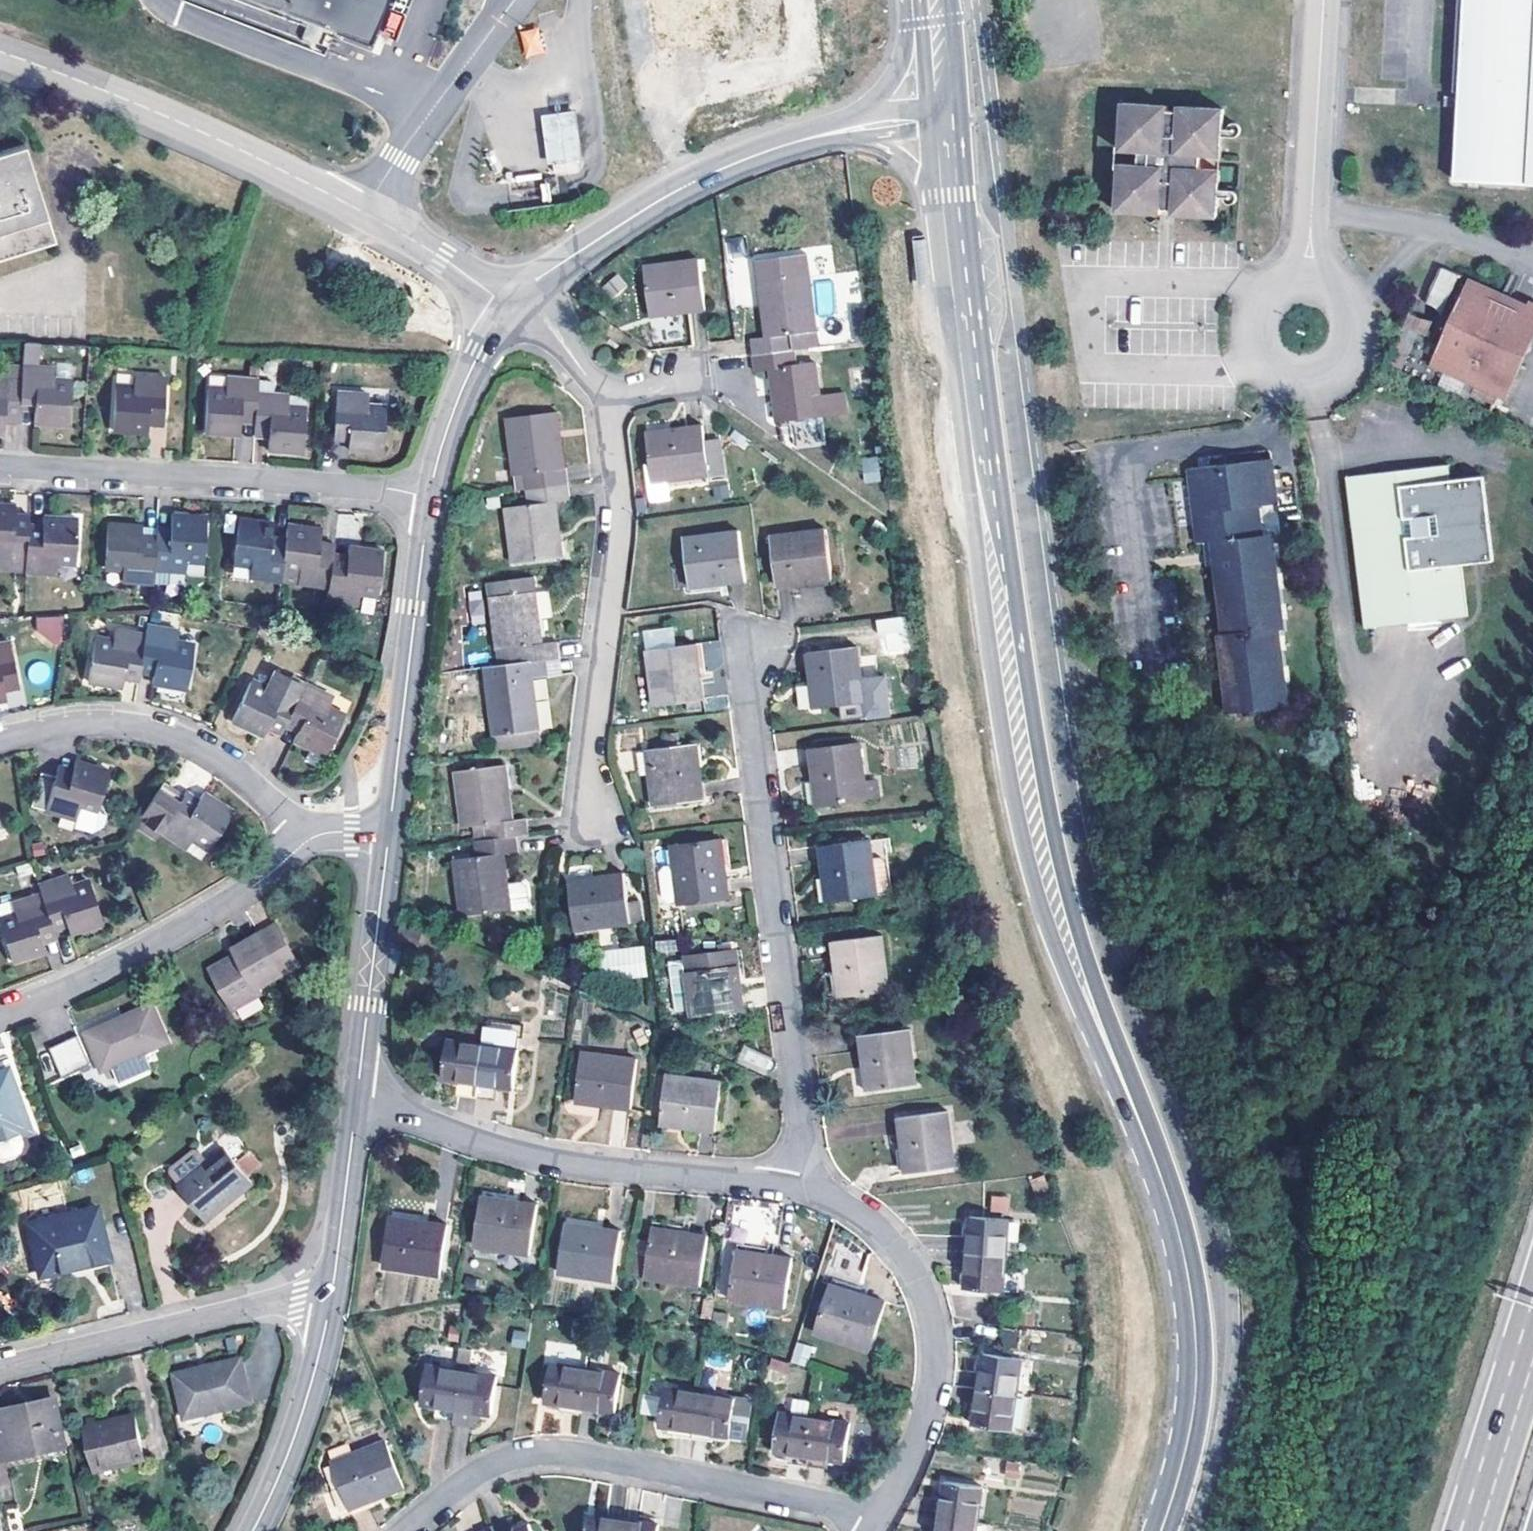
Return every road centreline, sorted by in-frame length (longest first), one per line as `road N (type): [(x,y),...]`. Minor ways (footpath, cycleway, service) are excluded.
road 1 (secondary): [(939,198),(976,539),(1024,853),(1064,970),(1153,1156)]
road 2 (secondary): [(1153,1156),(1050,817),(1012,562)]
road 3 (unclassified): [(0,51),(258,158),(442,258),(493,295),(519,299)]
road 4 (residential): [(874,1524),(843,1508),(583,1455),(535,1452),(484,1468),(406,1530)]
road 5 (residential): [(754,708),(804,1154),(797,1187)]
road 6 (secondary): [(1012,562),(986,483),(947,142),(931,120)]
road 7 (residential): [(797,1187),(586,1167),(494,1147),(356,1097)]
road 8 (secondary): [(1012,562),(960,119)]
road 9 (residential): [(0,466),(430,497)]
road 10 (residential): [(595,822),(592,746),(620,520),(604,395)]
road 11 (residential): [(874,1524),(917,1441),(935,1364),(933,1338),(899,1253),(846,1205),(797,1187)]
road 12 (secondary): [(1153,1156),(1183,1254),(1196,1346),(1189,1434),(1160,1530)]
road 13 (residential): [(0,1013),(99,976),(248,890),(307,840)]
road 14 (unclassified): [(519,299),(538,278),(683,187),(829,134)]
road 15 (residential): [(307,840),(207,750),(152,731),(91,722),(0,741)]
road 16 (unclassified): [(389,834),(430,497)]
road 17 (residential): [(0,1368),(297,1300),(330,1305)]
road 18 (unclassified): [(1285,284),(1254,307),(1245,340),(1269,384),(1302,395),(1337,383),(1350,368),(1359,330),(1340,296),(1304,281)]
road 19 (unclassified): [(1321,0),(1304,281)]
road 20 (unclassified): [(356,1097),(389,834)]
road 21 (unclassified): [(253,1530),(289,1450),(330,1305)]
road 22 (unclassified): [(430,497),(464,385),(519,299)]
road 23 (unclassified): [(330,1305),(356,1097)]
road 24 (motorway): [(1532,1352),(1477,1530)]
road 25 (secondary): [(900,0),(898,59),(885,90),(829,134)]
road 26 (residential): [(604,395),(536,305),(519,299)]
road 27 (secondary): [(829,134),(881,148),(939,198)]
road 28 (secondary): [(919,0),(931,120)]

